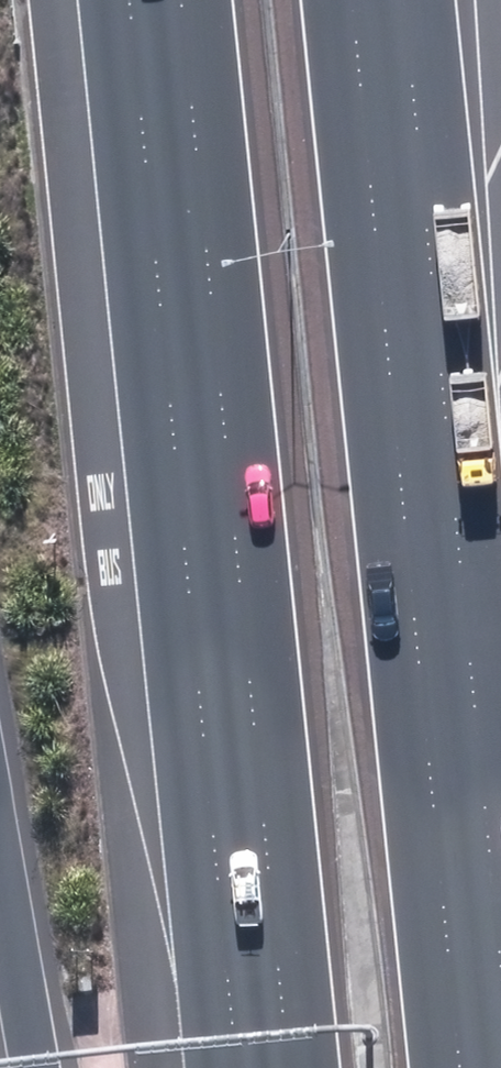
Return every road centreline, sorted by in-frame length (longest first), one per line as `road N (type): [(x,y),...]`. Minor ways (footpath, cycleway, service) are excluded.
road 1 (motorway): [(390,0),(498,1067)]
road 2 (motorway): [(266,1067),(161,0)]

